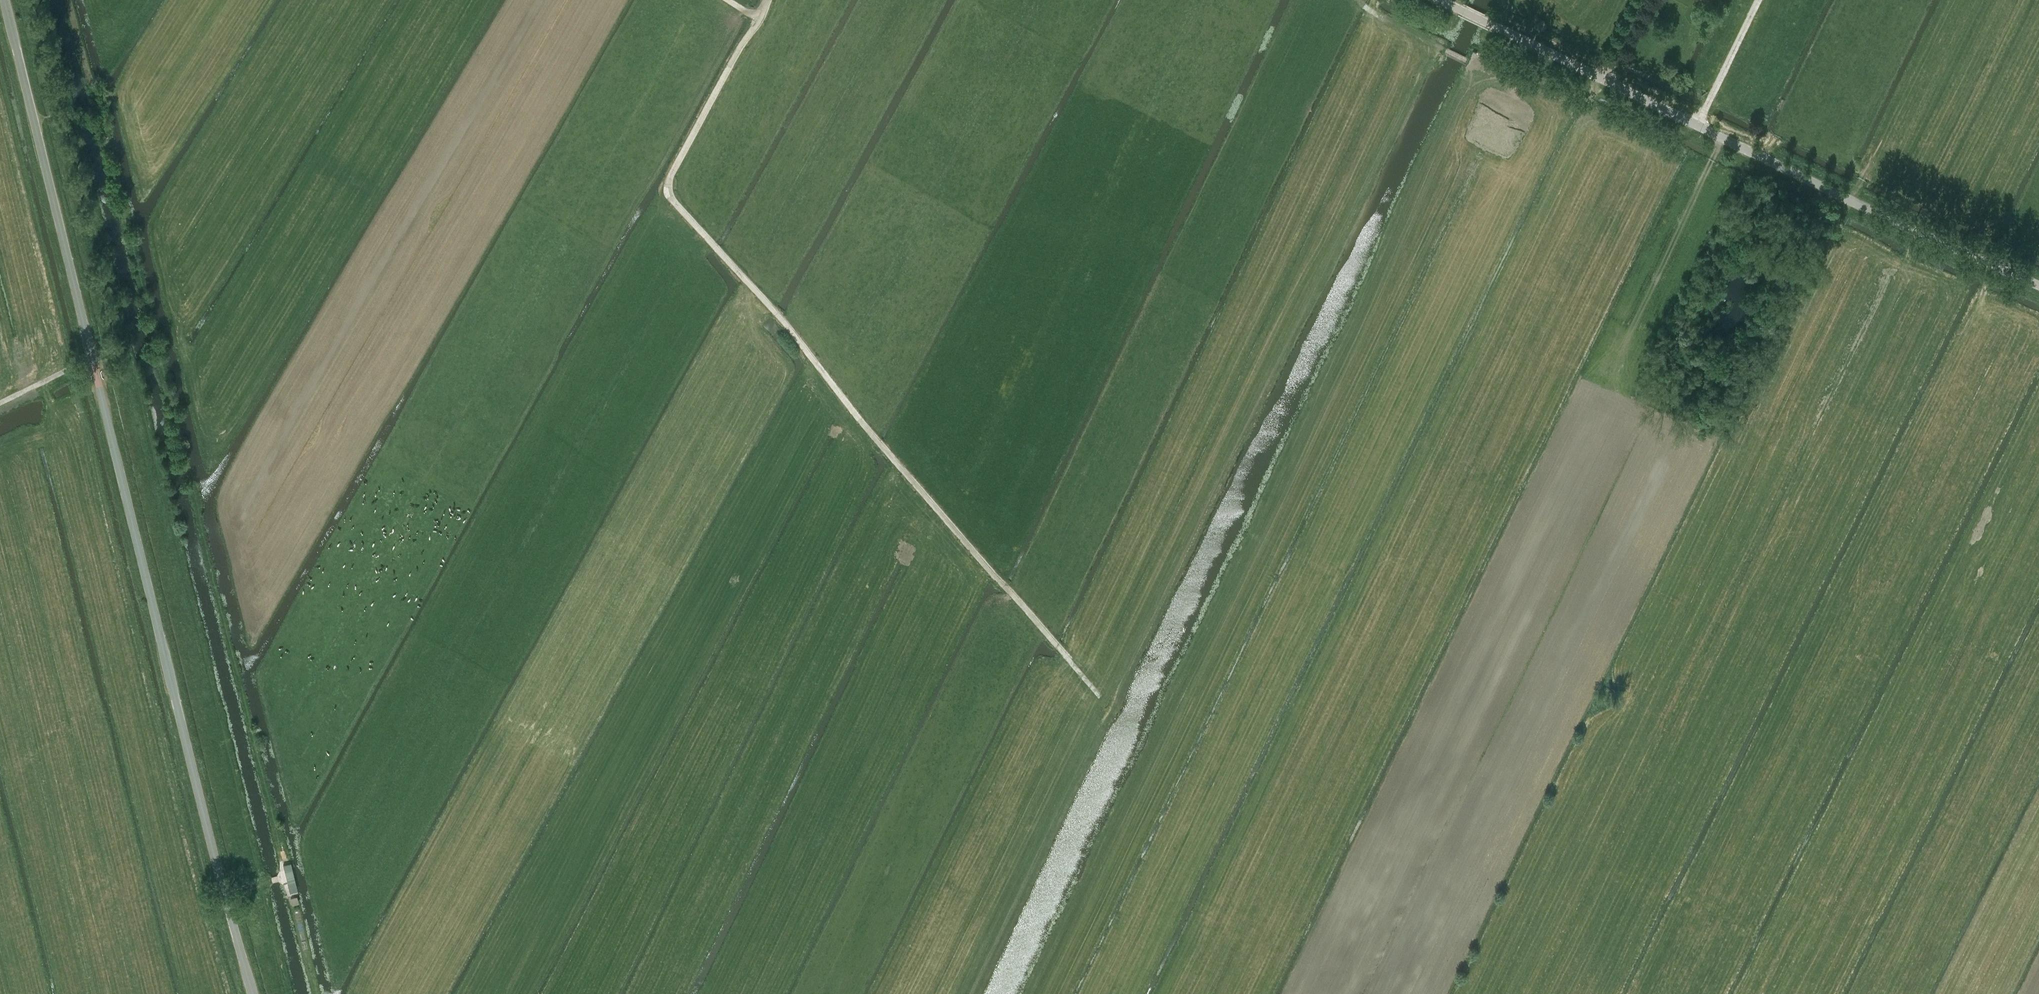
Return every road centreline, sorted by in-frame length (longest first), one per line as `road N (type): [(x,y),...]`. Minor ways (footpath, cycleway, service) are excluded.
road 1 (unclassified): [(253,993),(4,0)]
road 2 (track): [(1094,694),(752,291),(670,179),(767,0)]
road 3 (unclassified): [(2038,278),(1442,0)]

